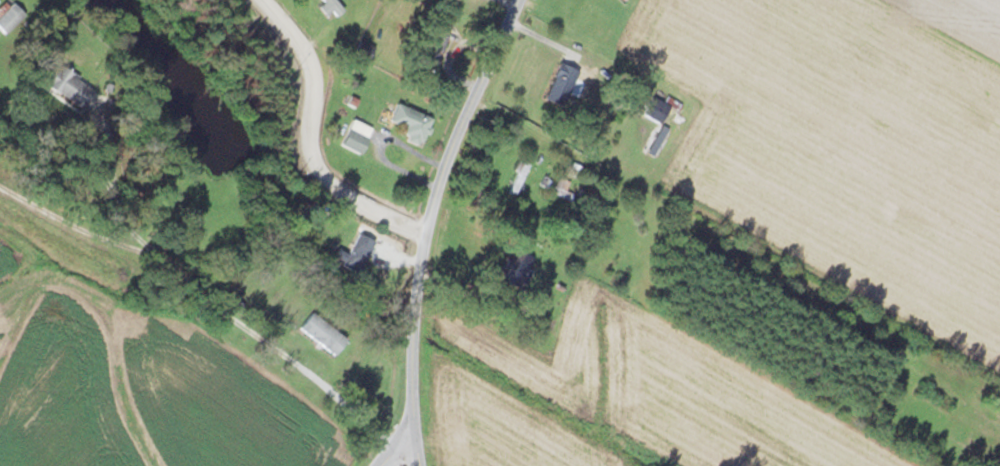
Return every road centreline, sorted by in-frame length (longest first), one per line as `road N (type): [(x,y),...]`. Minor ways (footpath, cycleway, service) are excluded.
road 1 (residential): [(421,465),(409,353),(417,273),(439,195),(525,0)]
road 2 (residential): [(398,450),(146,249),(0,181)]
road 3 (residential): [(424,244),(321,189),(307,148),(321,83),(260,0)]

